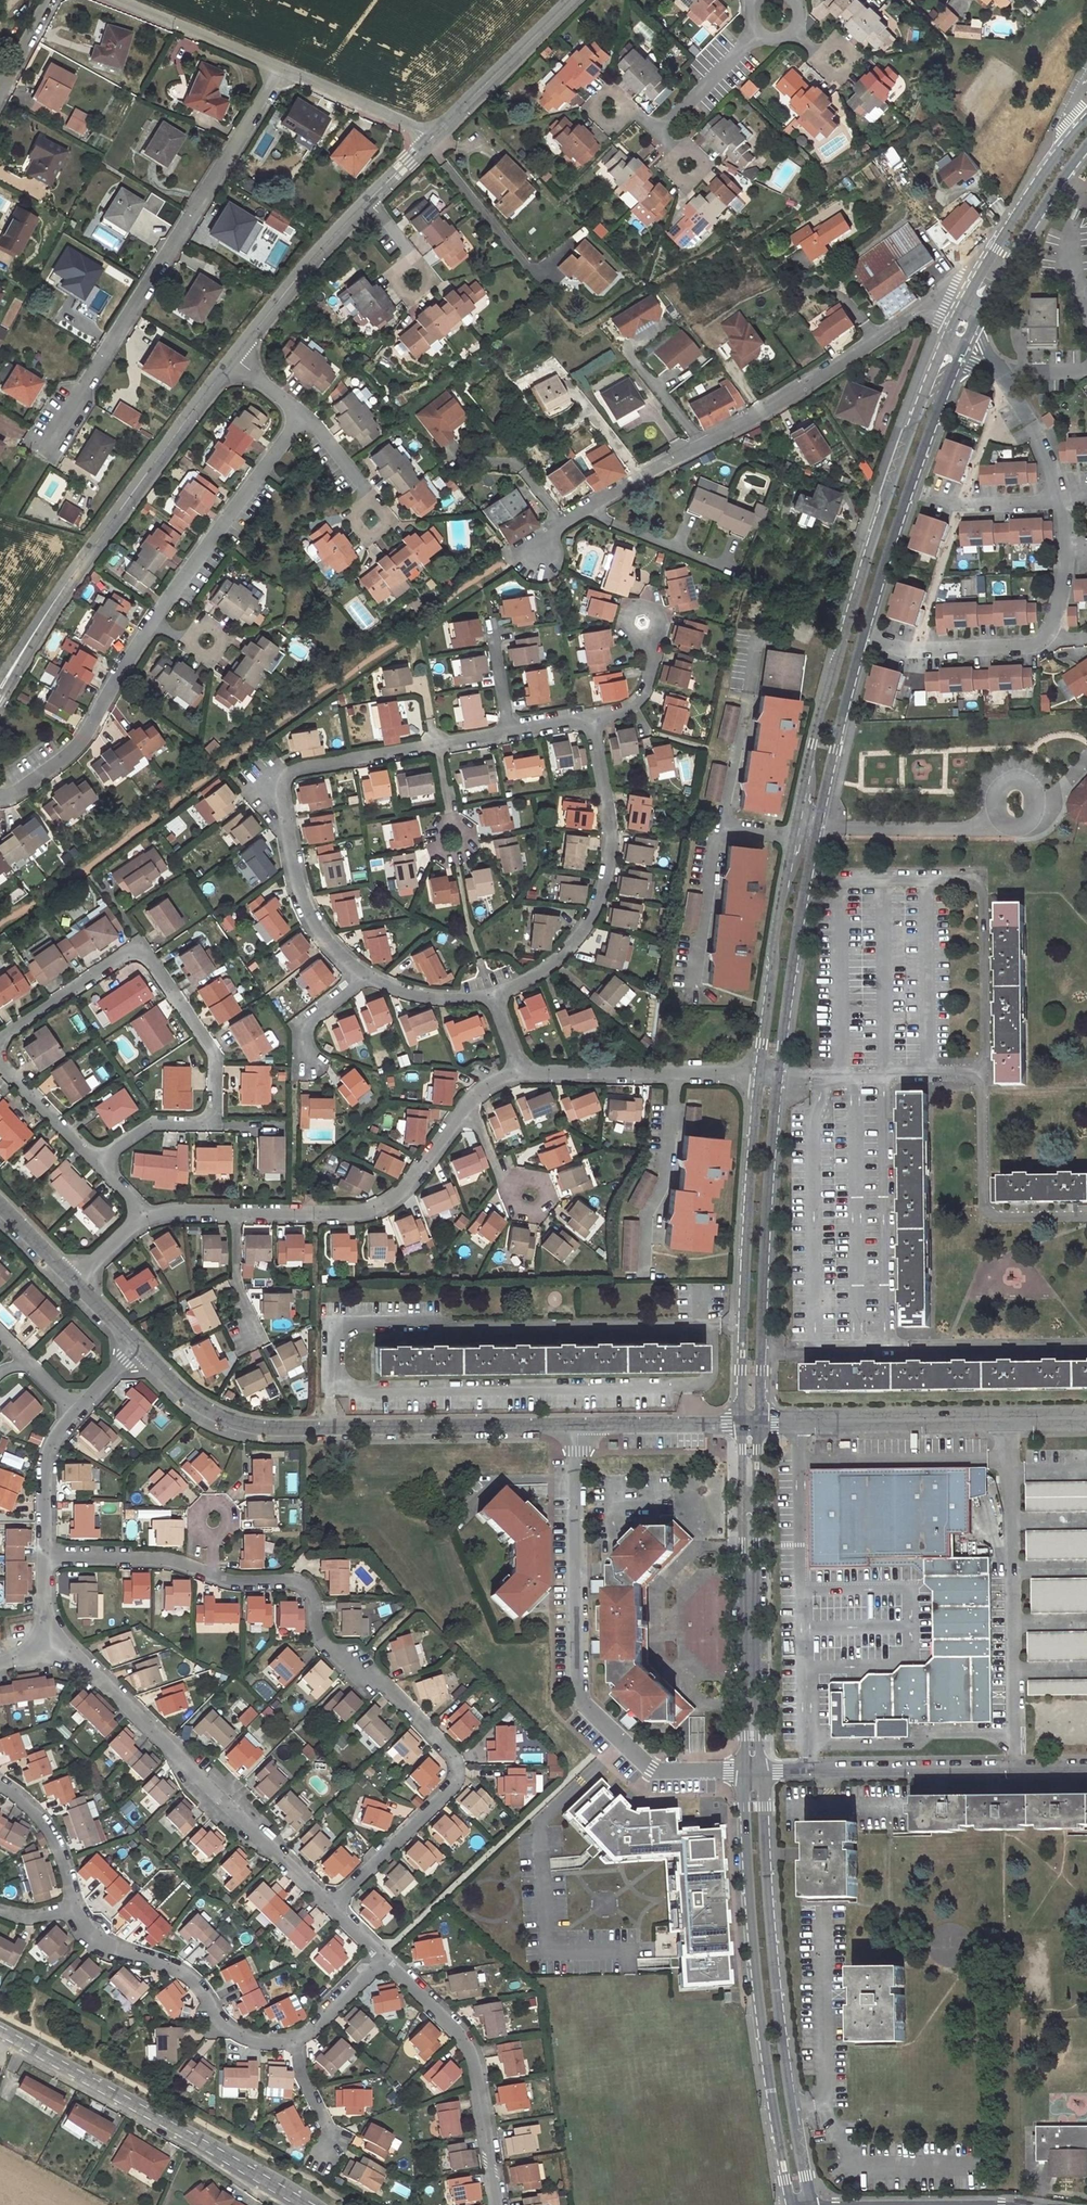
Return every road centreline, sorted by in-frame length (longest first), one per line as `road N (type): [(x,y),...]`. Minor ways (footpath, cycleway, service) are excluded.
road 1 (residential): [(489,994),(401,991),(361,977),(327,942),(301,901),(278,795),(285,775),(509,729),(589,725),(612,848),(603,890),(583,927),(524,981)]
road 2 (unclassified): [(943,346),(817,721),(779,902),(758,1073)]
road 3 (residential): [(0,796),(27,787),(78,746),(155,622),(302,415),(235,358)]
road 4 (residential): [(332,1907),(450,1790),(455,1757),(385,1685),(322,1643),(304,1583),(213,1575)]
road 5 (residential): [(956,314),(923,311),(551,530),(537,551)]
road 6 (residential): [(745,1771),(654,1771),(580,1699),(577,1425)]
road 7 (unclassified): [(577,1425),(267,1429),(208,1409),(139,1349)]
road 8 (unclassified): [(776,1074),(802,896),(863,638)]
road 9 (unclassified): [(810,2204),(772,1943),(759,1771)]
road 10 (unclassified): [(745,1771),(753,1944),(791,2204)]
road 11 (residential): [(142,1213),(362,1213),(390,1202),(482,1088),(518,1074)]
road 12 (residential): [(49,441),(278,71)]
road 13 (residential): [(0,1041),(135,947),(213,1055),(214,1123),(151,1121)]
road 14 (unclassified): [(0,689),(105,530),(235,358)]
road 15 (residential): [(332,1907),(84,1665),(52,1643)]
road 16 (residential): [(307,2204),(0,2030)]
road 17 (unclassified): [(758,1073),(740,1423)]
road 18 (unclassified): [(759,1771),(759,1422)]
road 19 (unclassified): [(759,1422),(776,1074)]
road 20 (unclassified): [(740,1423),(745,1771)]
road 21 (unclassified): [(1086,1418),(759,1422)]
road 22 (unclassified): [(759,1771),(1086,1769)]
road 23 (residential): [(863,638),(918,650),(1041,641),(1064,581),(1060,501)]
road 24 (unclassified): [(235,358),(319,253),(432,138)]
road 25 (unclassified): [(863,638),(958,360)]
road 26 (residential): [(497,2204),(474,2061),(459,2034),(381,1957)]
road 27 (residential): [(294,2042),(250,2040),(224,2026),(189,1977),(89,1932),(73,1906)]
road 28 (residential): [(518,1074),(758,1073)]
road 29 (unclassified): [(1075,132),(956,314)]
road 30 (unclassified): [(972,327),(1086,150)]
road 31 (unclassified): [(432,138),(571,0)]
road 32 (residential): [(278,71),(111,0)]
road 33 (residential): [(213,1575),(164,1559),(45,1558)]
road 34 (residential): [(432,138),(278,71)]
road 35 (unclassified): [(740,1423),(577,1425)]
road 36 (residential): [(45,1558),(45,1455),(80,1409)]
road 37 (residential): [(1060,501),(1043,447),(996,367)]
road 38 (residential): [(73,1906),(59,1853),(32,1809),(0,1786)]
road 39 (residential): [(758,31),(656,130)]
road 40 (residential): [(96,1161),(0,1063)]
road 41 (residential): [(1060,501),(960,504),(930,494)]
road 42 (residential): [(381,1957),(294,2042)]
road 43 (residential): [(294,2042),(327,2127),(326,2156)]

